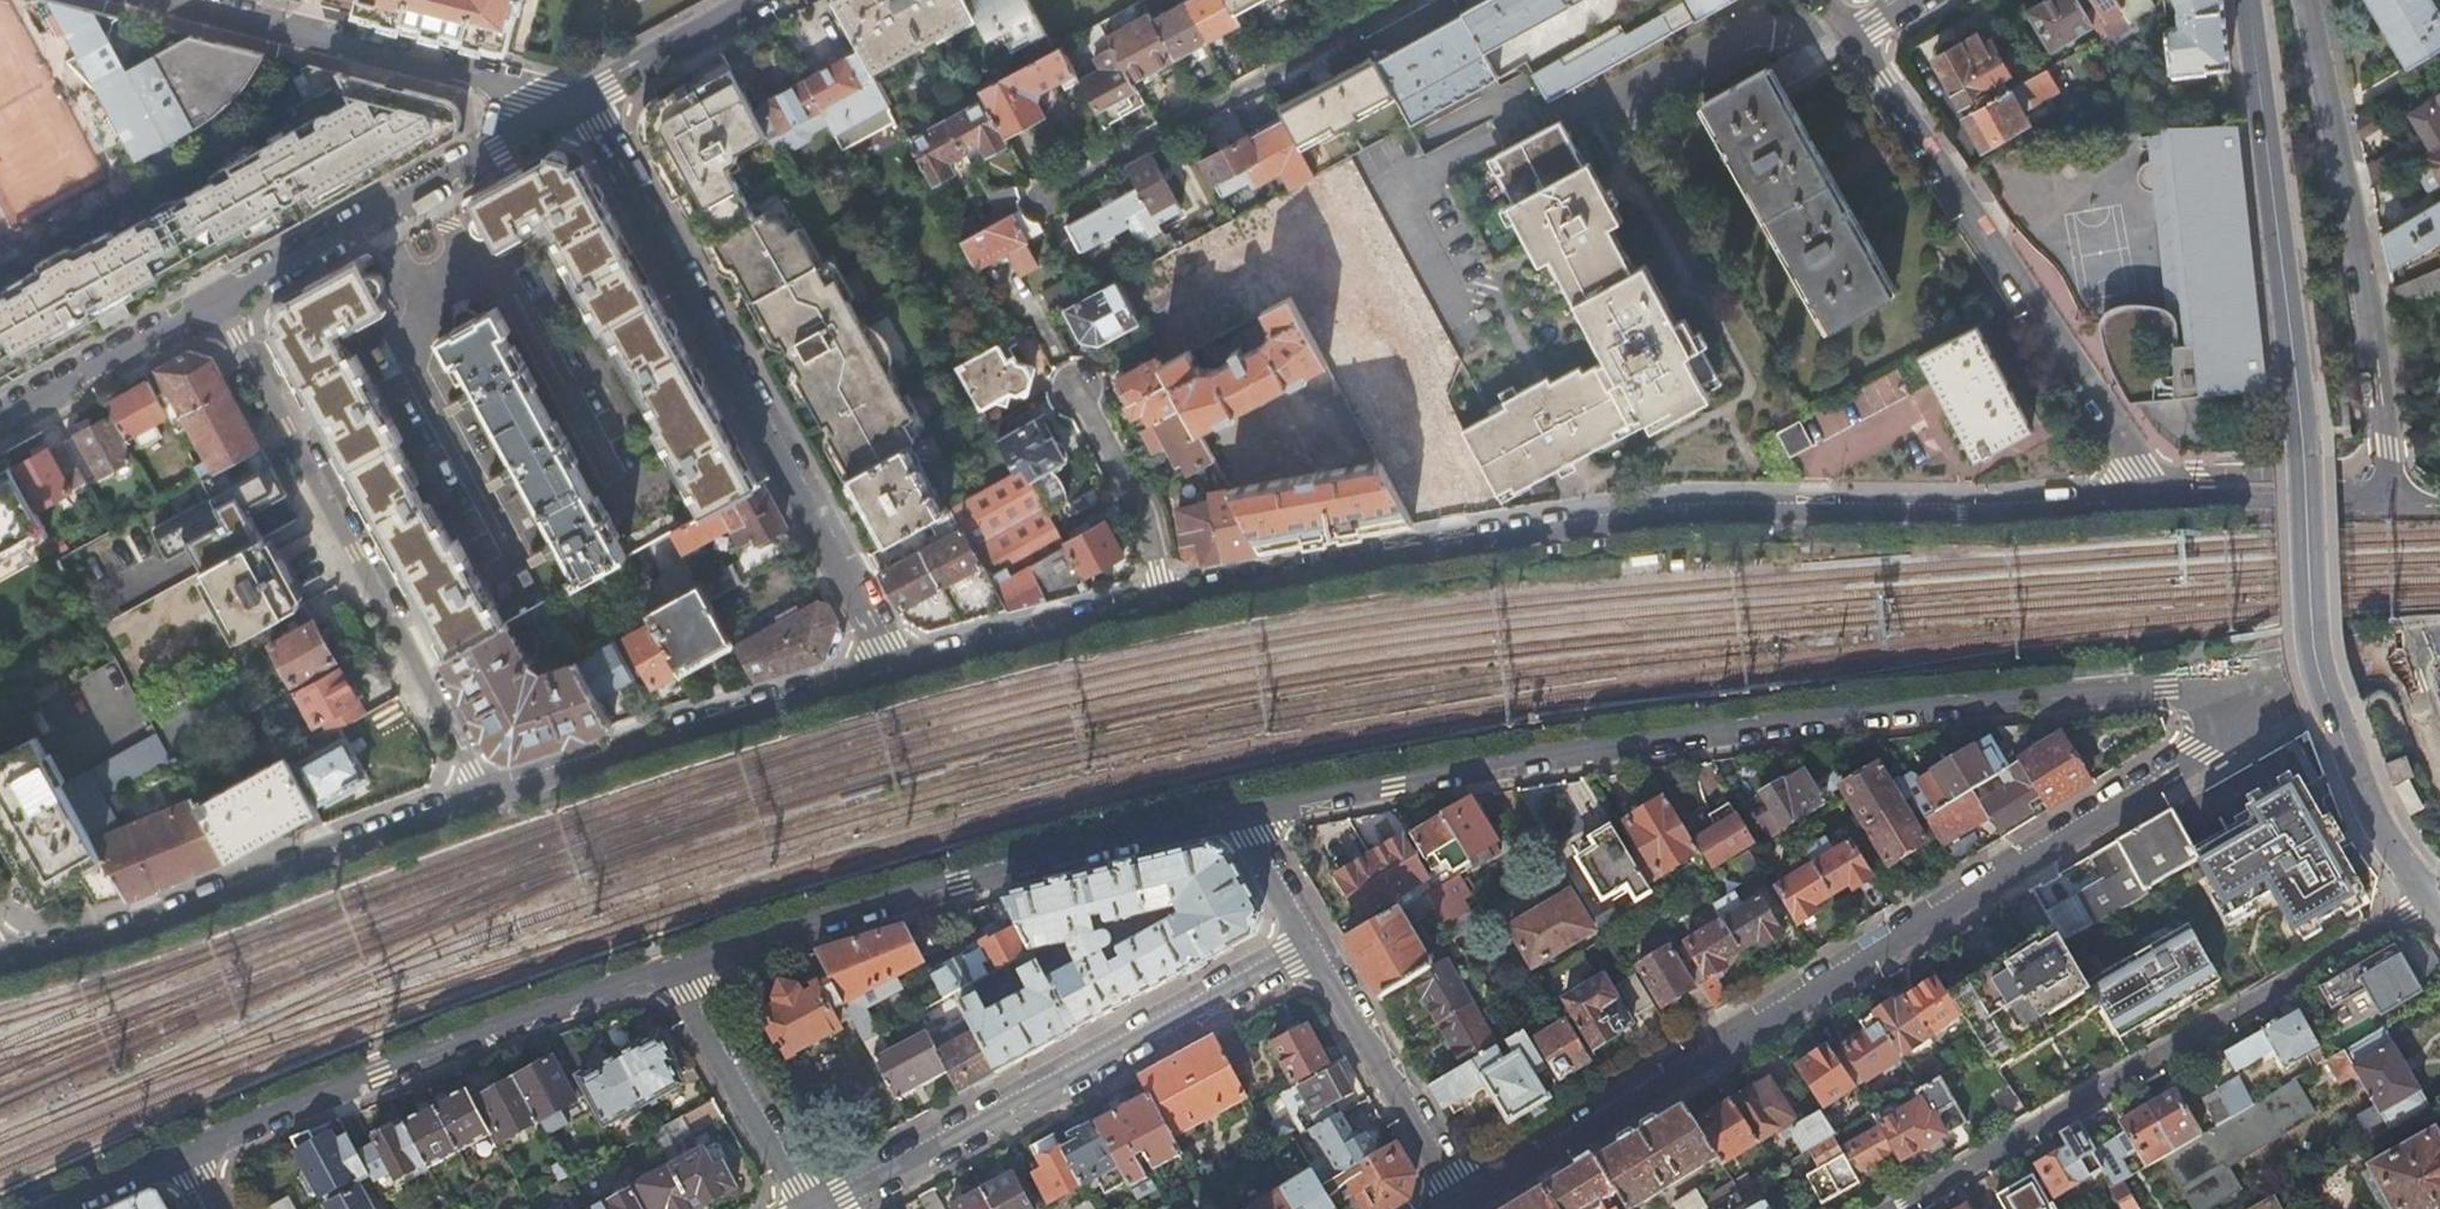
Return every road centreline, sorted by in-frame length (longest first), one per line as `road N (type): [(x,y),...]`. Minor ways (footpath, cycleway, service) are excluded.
road 1 (residential): [(1164,599),(1451,538),(1701,509),(2165,499)]
road 2 (residential): [(1235,812),(1761,719),(2224,676)]
road 3 (residential): [(2224,676),(2231,725),(2187,776),(1465,1206)]
road 4 (residential): [(2436,904),(2373,815),(2316,659),(2305,440),(2248,0)]
road 5 (residential): [(580,100),(594,107),(890,670)]
road 6 (residential): [(1890,1208),(2436,904)]
road 7 (residential): [(667,975),(959,883),(1235,812)]
road 8 (residential): [(218,302),(485,798)]
road 9 (residential): [(1853,33),(2165,499)]
road 10 (residential): [(1307,946),(822,1208)]
road 11 (residential): [(186,1158),(418,1063),(667,975)]
road 12 (residential): [(2392,507),(2366,289),(2306,0)]
road 13 (residential): [(8,963),(219,896),(485,798)]
road 14 (residential): [(580,100),(524,95),(152,0)]
road 15 (residential): [(485,798),(890,670)]
road 16 (residential): [(1408,0),(1041,200)]
road 17 (residential): [(218,302),(580,100)]
road 18 (residential): [(1465,1206),(1307,946)]
road 19 (residential): [(890,670),(1164,599)]
road 20 (residential): [(667,975),(810,1208)]
road 21 (residential): [(0,422),(218,302)]
road 22 (residential): [(1164,599),(1143,511),(1070,388)]
road 23 (residential): [(2165,499),(2392,507)]
road 24 (residential): [(580,100),(753,0)]
road 25 (residential): [(2399,648),(2224,676)]
road 26 (residential): [(1307,946),(1235,812)]
road 27 (residential): [(74,1208),(186,1158)]

